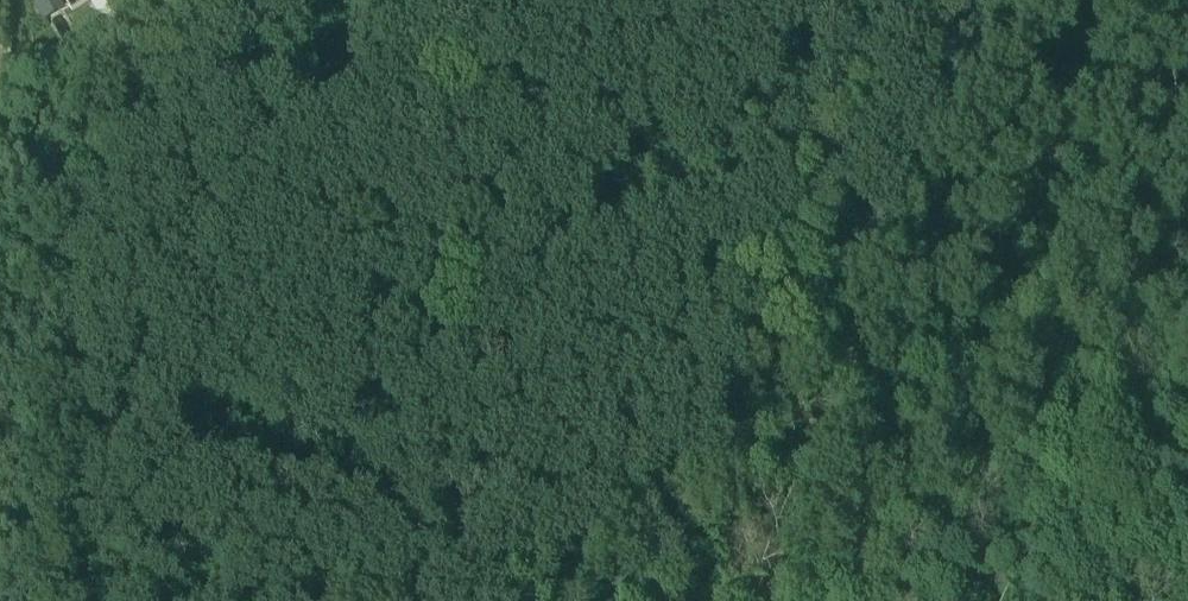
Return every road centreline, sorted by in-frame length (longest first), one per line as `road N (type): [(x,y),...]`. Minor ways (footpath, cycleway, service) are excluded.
road 1 (residential): [(0,83),(104,29),(141,0)]

